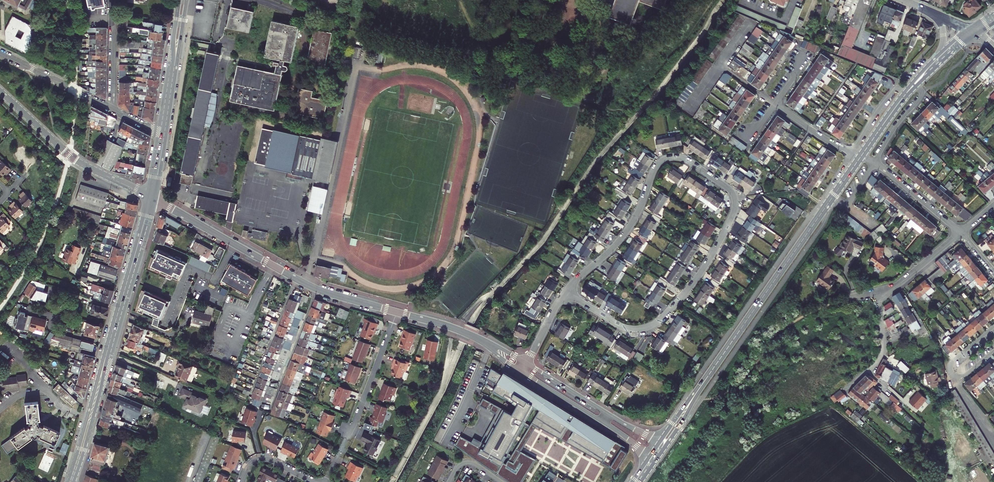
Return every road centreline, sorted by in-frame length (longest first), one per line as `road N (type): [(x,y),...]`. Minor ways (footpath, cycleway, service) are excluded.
road 1 (residential): [(566,292),(631,226),(658,164),(685,159),(729,189),(733,213),(700,274),(662,318),(639,330),(618,325)]
road 2 (secondary): [(148,196),(68,481)]
road 3 (secondary): [(74,481),(155,199)]
road 4 (secondary): [(155,199),(307,285),(397,312)]
road 5 (primary): [(700,388),(830,200)]
road 6 (tertiary): [(0,91),(77,161),(148,196)]
road 7 (secondary): [(659,441),(528,364)]
road 8 (secondary): [(525,371),(649,457)]
road 9 (secondary): [(166,135),(187,0)]
road 10 (secondary): [(179,0),(160,133)]
road 11 (residential): [(349,435),(397,312)]
road 12 (residential): [(861,157),(961,232)]

